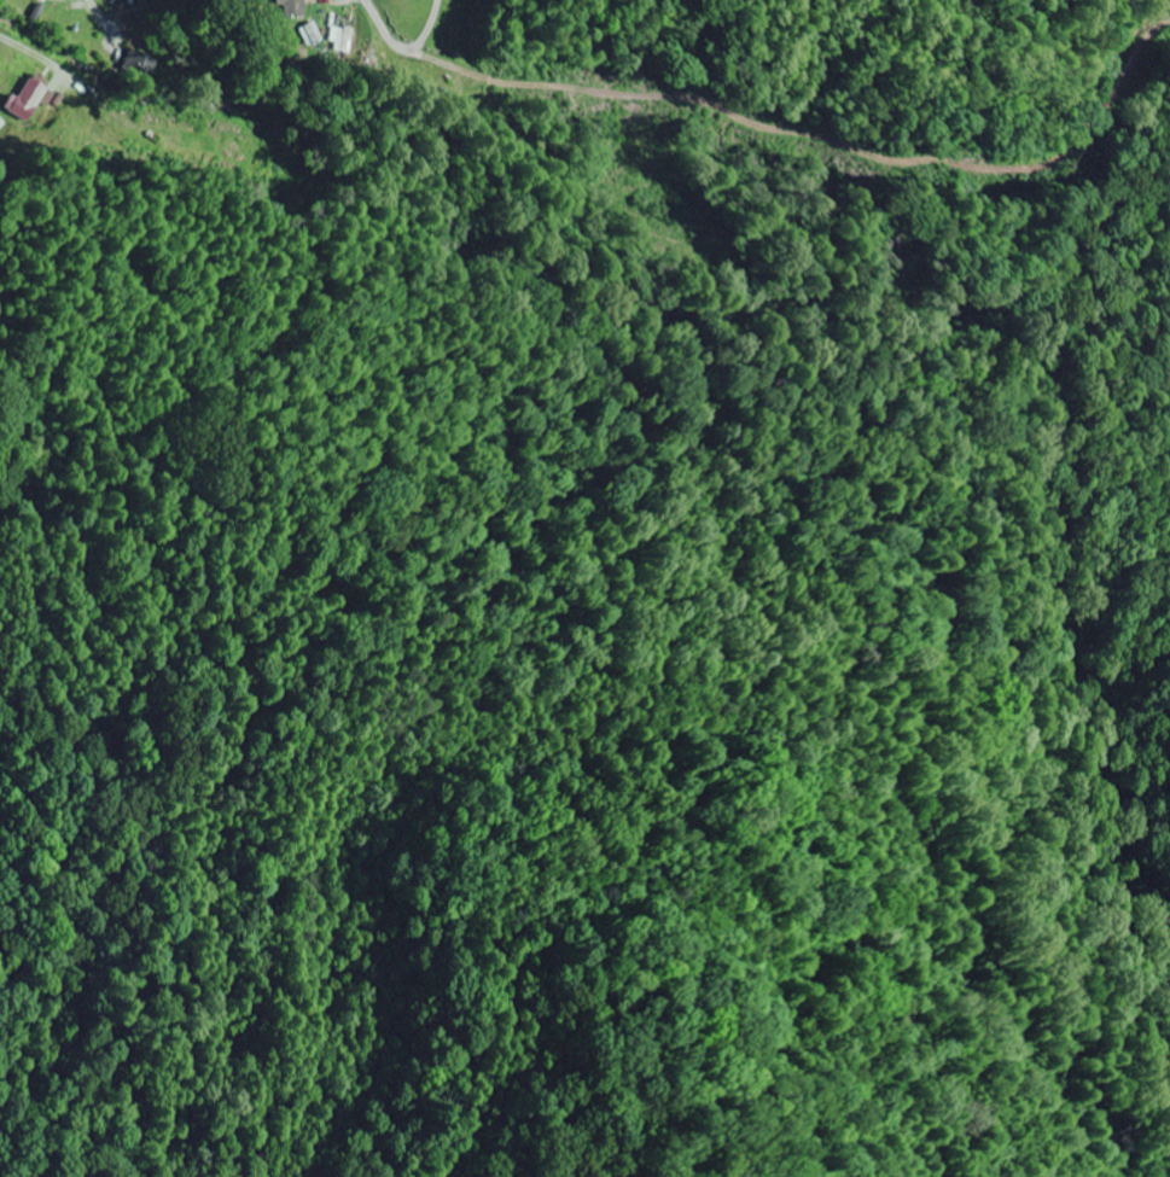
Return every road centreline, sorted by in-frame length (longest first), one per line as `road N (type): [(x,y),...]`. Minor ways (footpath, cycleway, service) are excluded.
road 1 (residential): [(372,0),(395,41),(408,47),(425,39),(443,0)]

